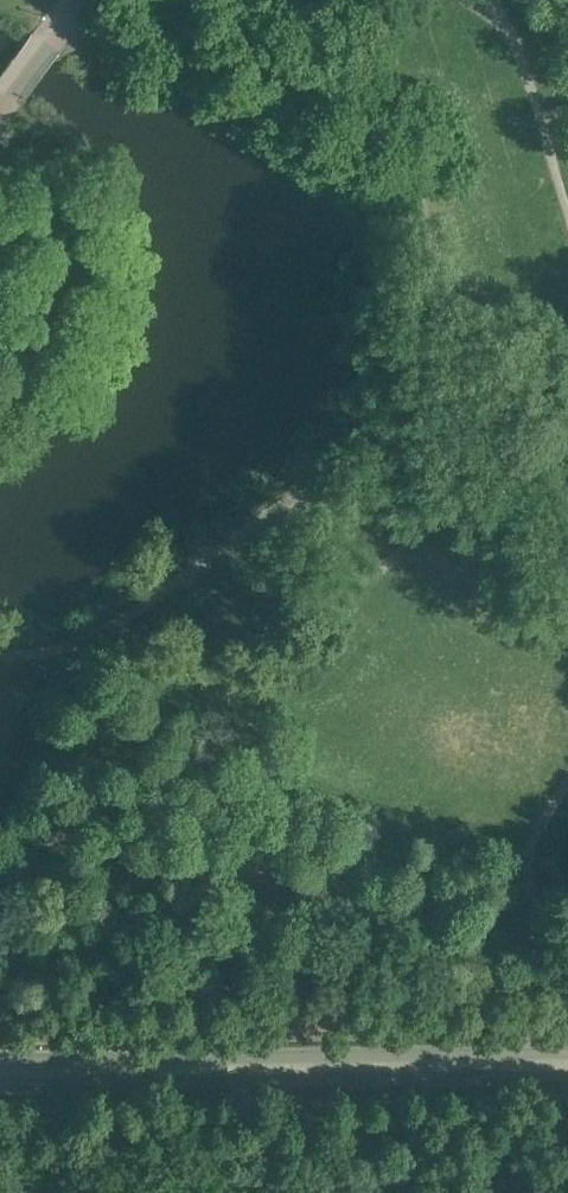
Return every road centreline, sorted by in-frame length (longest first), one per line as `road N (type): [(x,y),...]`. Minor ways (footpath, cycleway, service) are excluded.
road 1 (tertiary): [(0,1086),(567,1074)]
road 2 (tertiary): [(567,1052),(0,1060)]

